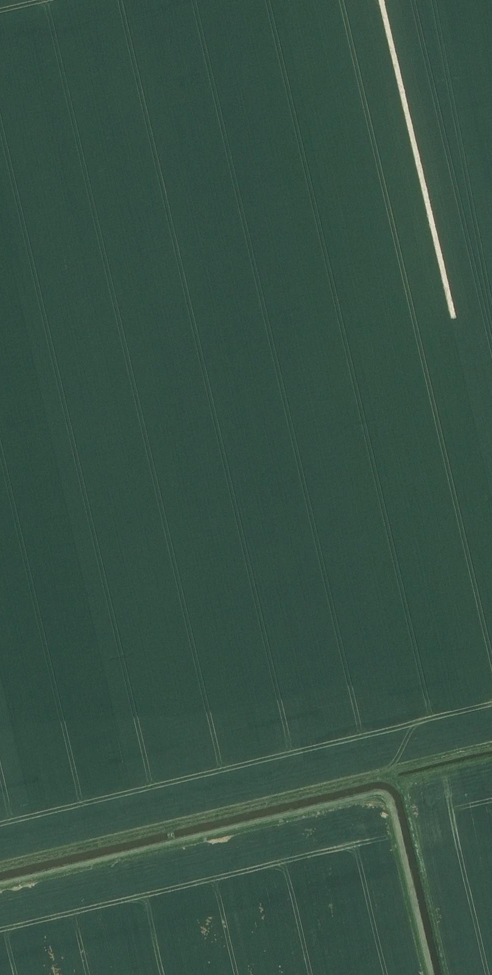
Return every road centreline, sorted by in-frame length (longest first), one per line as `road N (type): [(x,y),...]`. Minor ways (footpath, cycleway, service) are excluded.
road 1 (unclassified): [(454,317),(380,0)]

